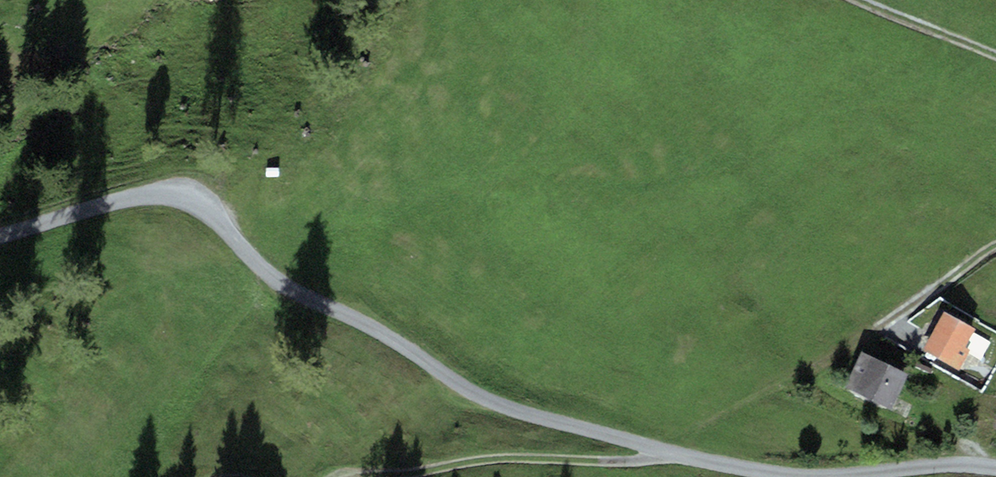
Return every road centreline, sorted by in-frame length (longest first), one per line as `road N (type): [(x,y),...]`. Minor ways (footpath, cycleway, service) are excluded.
road 1 (unclassified): [(995,470),(932,462),(843,474),(730,470),(501,405),(291,289),(238,249),(207,207),(174,196),(141,194),(0,236)]
road 2 (track): [(369,476),(484,459),(639,461),(662,451)]
road 3 (track): [(995,55),(856,0)]
road 4 (track): [(873,332),(995,246)]

